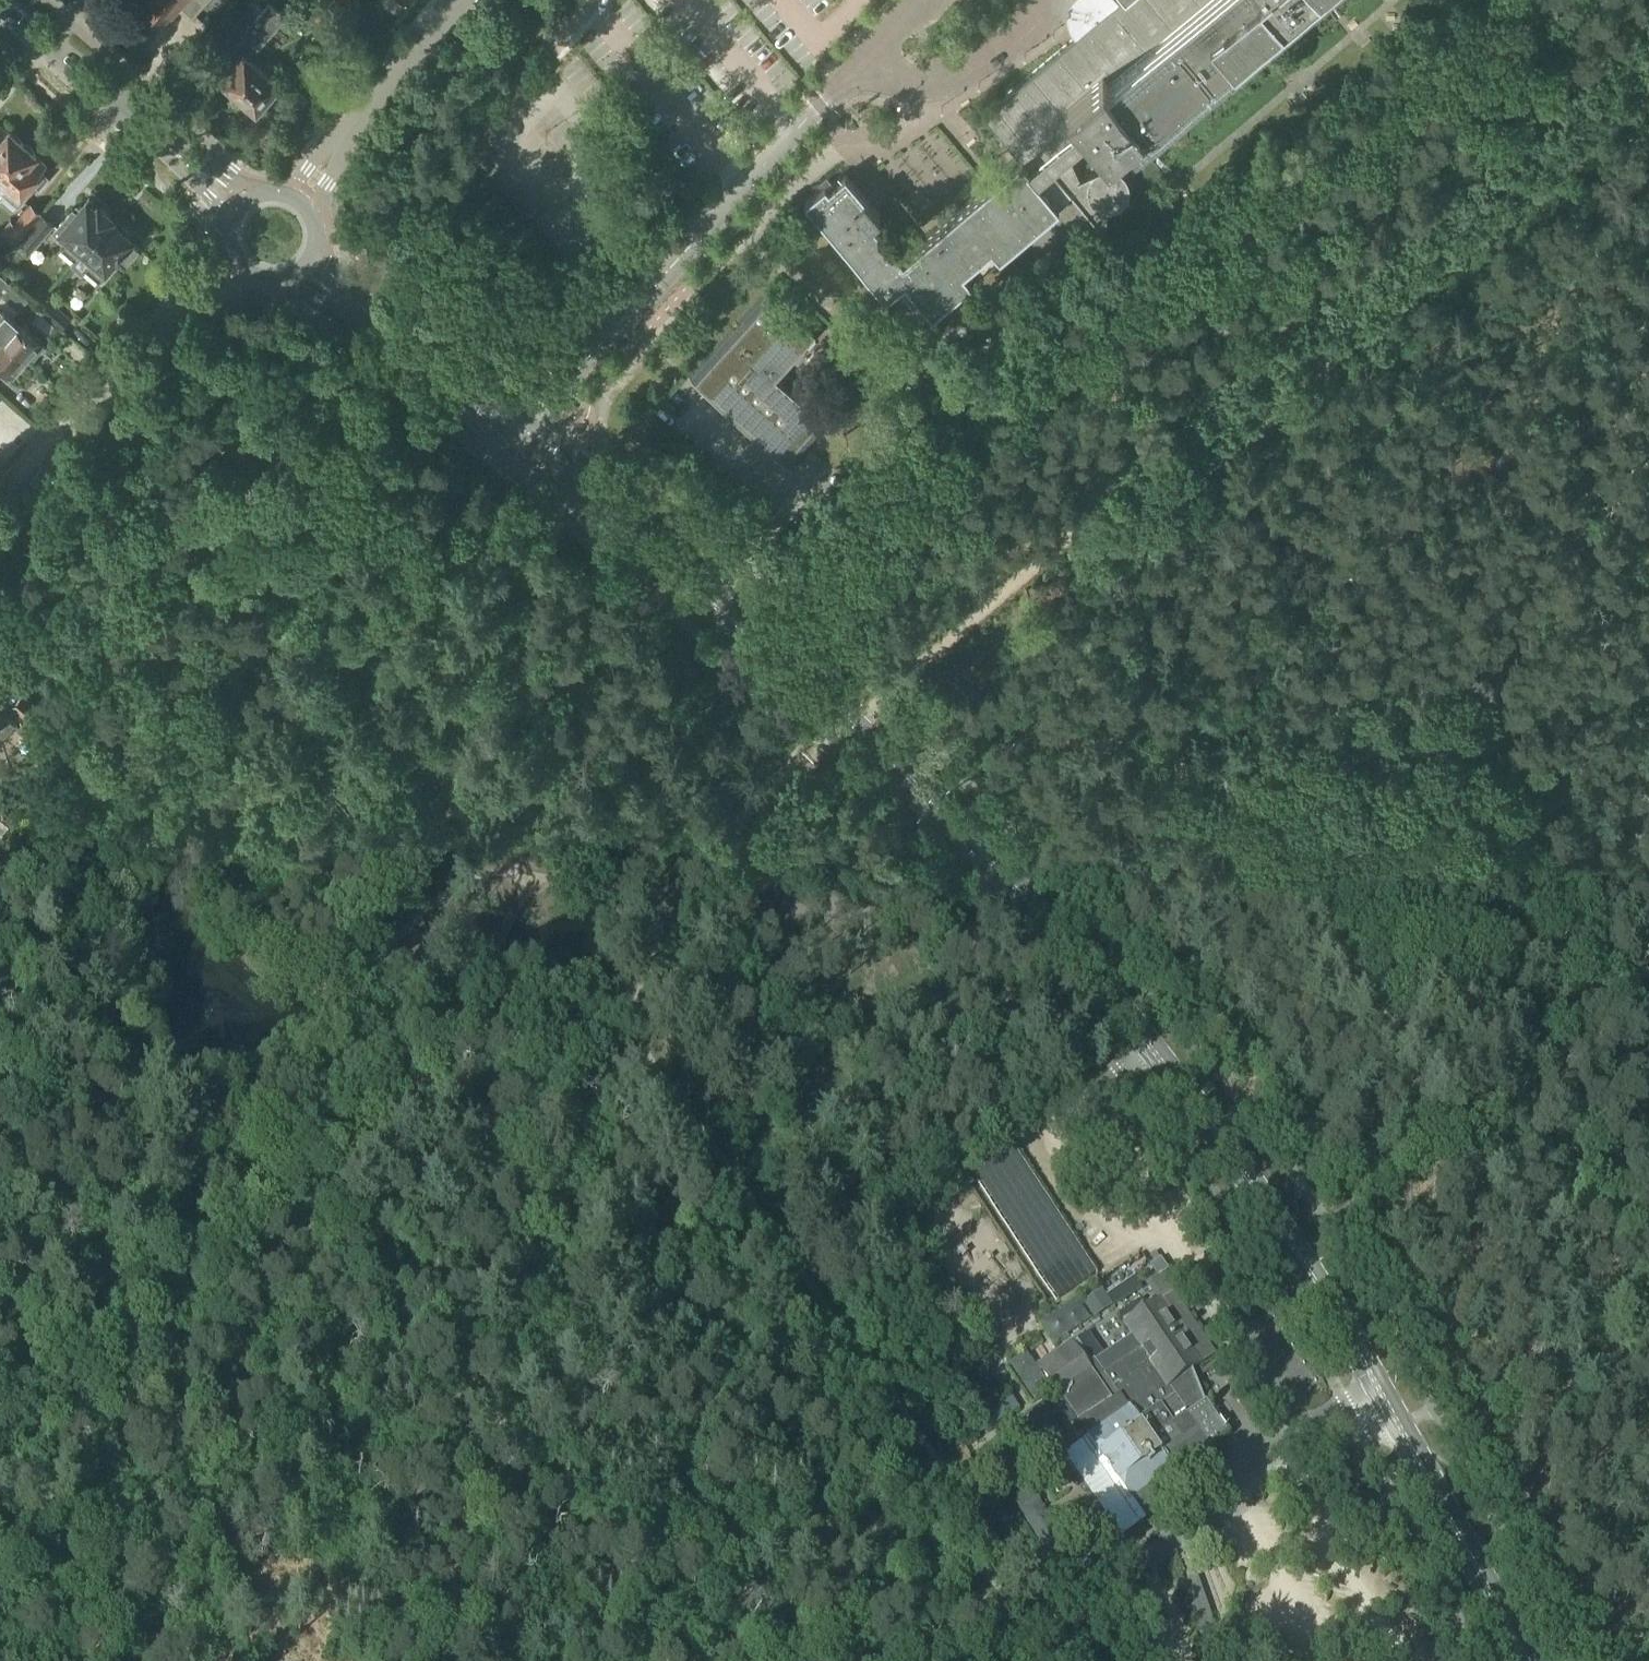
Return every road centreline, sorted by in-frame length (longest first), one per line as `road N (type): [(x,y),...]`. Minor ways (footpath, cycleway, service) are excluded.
road 1 (tertiary): [(592,497),(853,722),(1112,999),(1254,1187),(1327,1301),(1532,1660)]
road 2 (track): [(622,1023),(652,955),(646,889),(951,641),(1648,23)]
road 3 (track): [(0,1418),(443,1038),(622,1023)]
road 4 (residential): [(0,538),(238,268)]
road 5 (tertiary): [(238,205),(0,8)]
road 6 (residential): [(299,199),(466,0)]
road 7 (tertiary): [(435,369),(500,452),(563,491),(592,497)]
road 8 (tertiary): [(592,497),(558,450),(505,403),(435,369)]
road 9 (tertiary): [(306,268),(435,369)]

